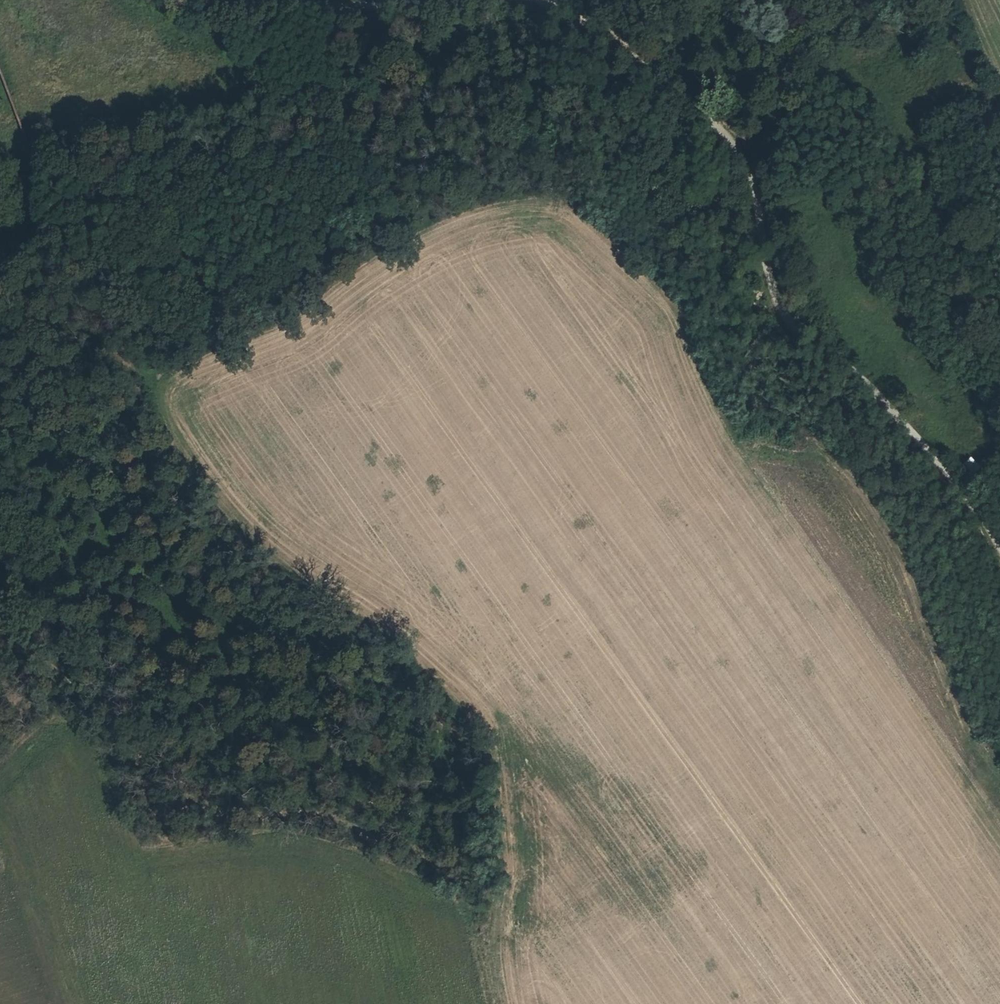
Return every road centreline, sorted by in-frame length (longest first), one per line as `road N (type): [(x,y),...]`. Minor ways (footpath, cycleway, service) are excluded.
road 1 (track): [(623,45),(733,149),(759,214),(764,277),(786,312),(931,458),(986,521),(999,549)]
road 2 (track): [(588,0),(535,19),(265,23),(190,0)]

